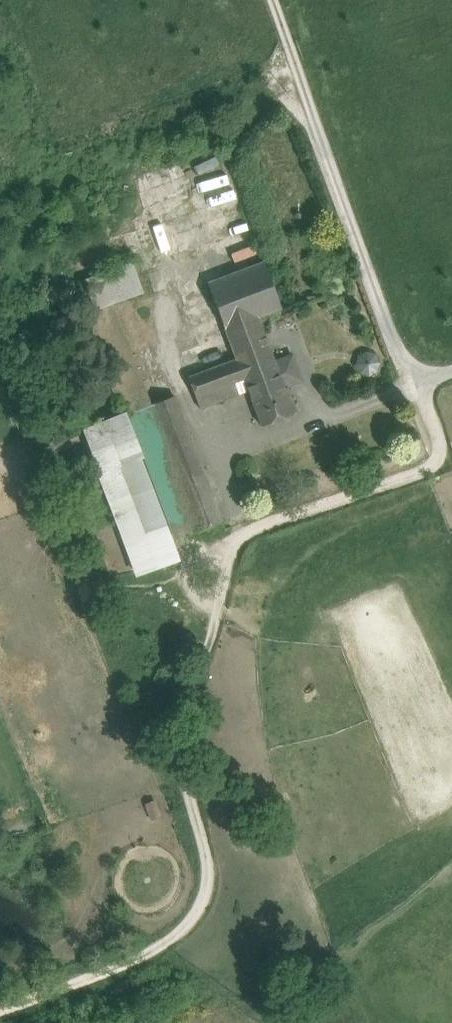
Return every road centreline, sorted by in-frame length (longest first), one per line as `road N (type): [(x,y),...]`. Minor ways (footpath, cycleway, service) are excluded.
road 1 (track): [(0,1011),(134,960),(186,928),(204,897),(210,862),(188,787),(187,730),(230,552),(255,528),(437,463),(439,443),(271,0)]

